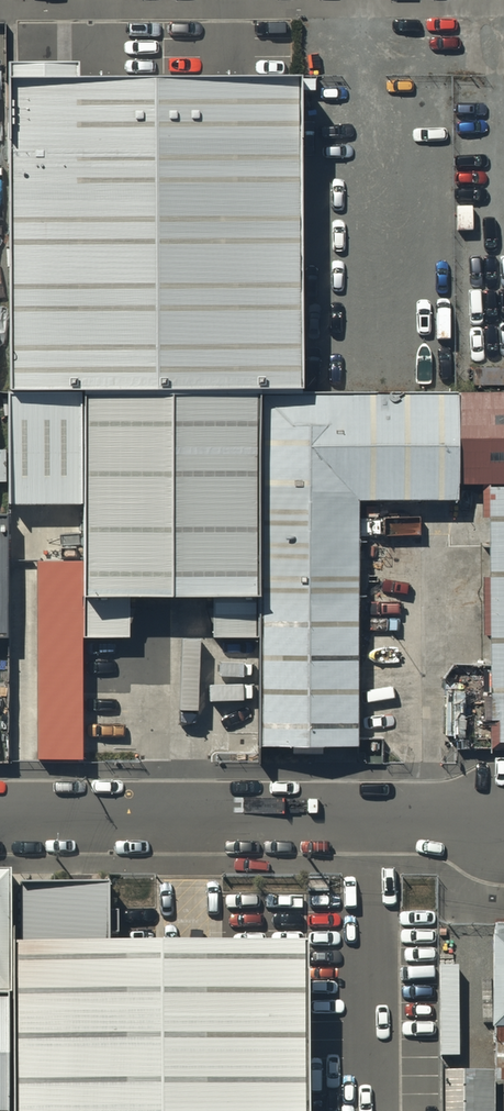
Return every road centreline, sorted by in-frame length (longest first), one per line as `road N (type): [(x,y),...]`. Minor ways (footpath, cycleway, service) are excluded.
road 1 (residential): [(0,803),(503,810)]

